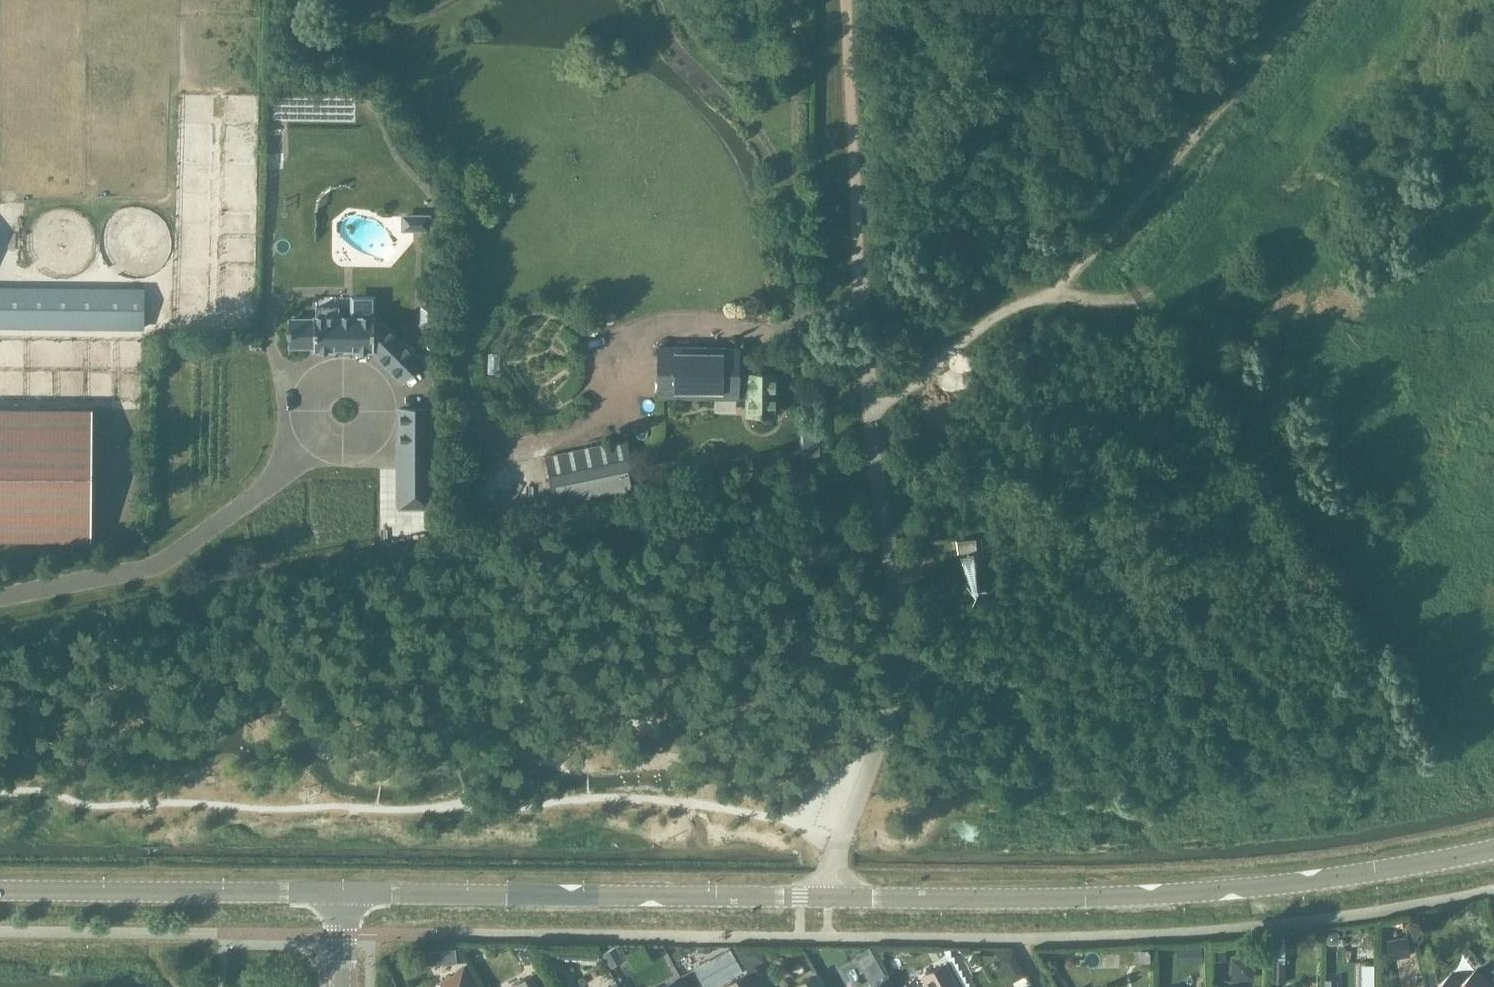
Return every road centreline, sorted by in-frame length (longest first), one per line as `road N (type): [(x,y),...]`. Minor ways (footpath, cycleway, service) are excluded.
road 1 (secondary): [(835,896),(1248,887),(1493,848)]
road 2 (residential): [(862,286),(897,632),(883,733),(842,838)]
road 3 (track): [(1031,292),(1116,298),(1149,291),(1374,0)]
road 4 (secondary): [(775,896),(341,892)]
road 5 (track): [(1308,0),(1125,222),(1062,272)]
road 6 (secondary): [(341,892),(0,889)]
road 7 (track): [(1062,272),(871,407)]

